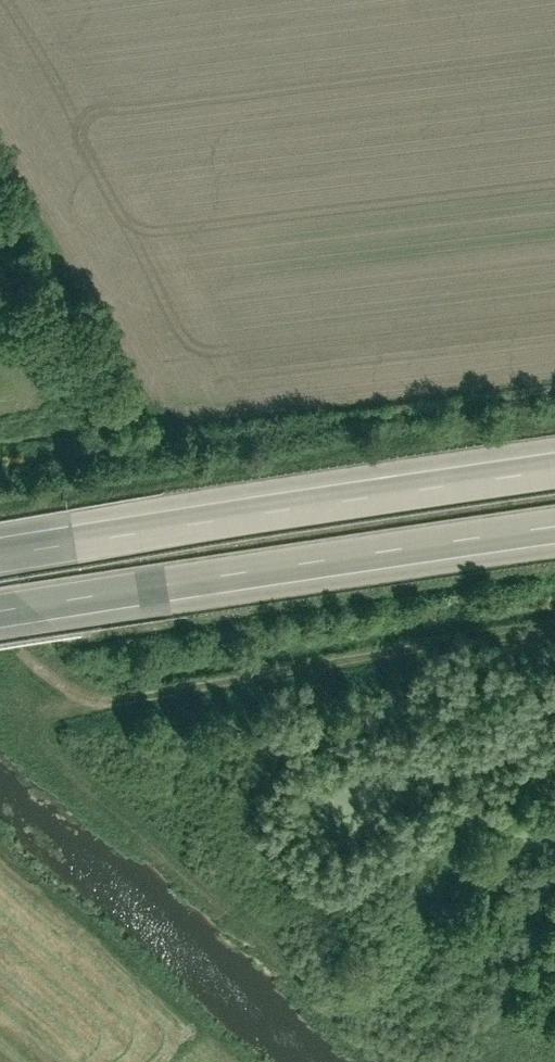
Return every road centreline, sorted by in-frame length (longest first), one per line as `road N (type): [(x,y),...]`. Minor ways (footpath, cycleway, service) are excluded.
road 1 (motorway): [(554,467),(0,548)]
road 2 (motorway): [(0,607),(554,527)]

